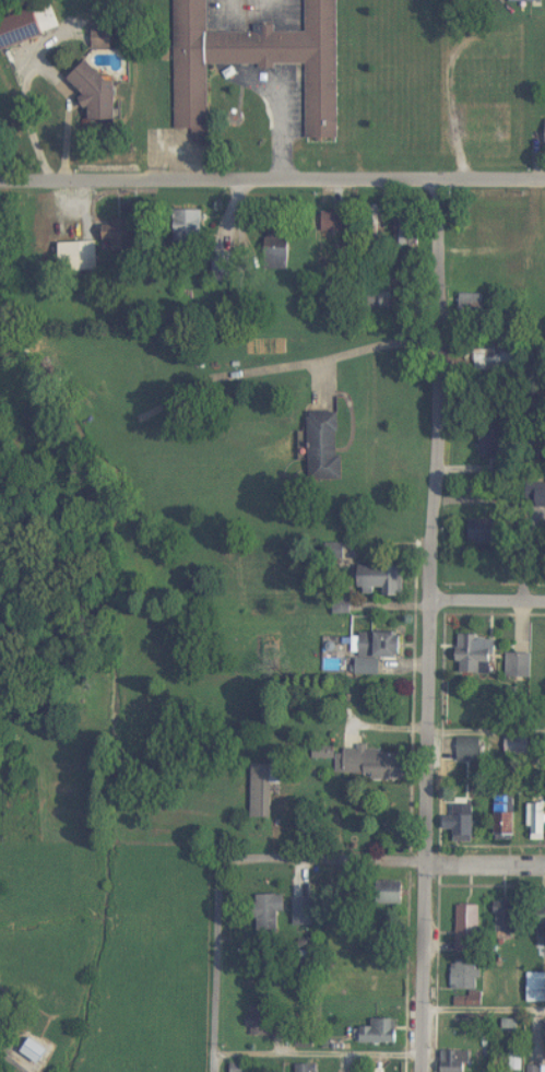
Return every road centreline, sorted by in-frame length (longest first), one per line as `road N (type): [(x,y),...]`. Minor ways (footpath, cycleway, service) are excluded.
road 1 (residential): [(424,1071),(424,606),(437,366),(433,181)]
road 2 (residential): [(544,182),(192,181)]
road 3 (residential): [(212,1071),(215,897),(224,869),(232,861),(284,861)]
road 4 (residential): [(544,863),(284,861)]
road 5 (residential): [(192,181),(0,181)]
road 6 (residential): [(544,610),(424,606)]
road 7 (residential): [(544,736),(425,738)]

